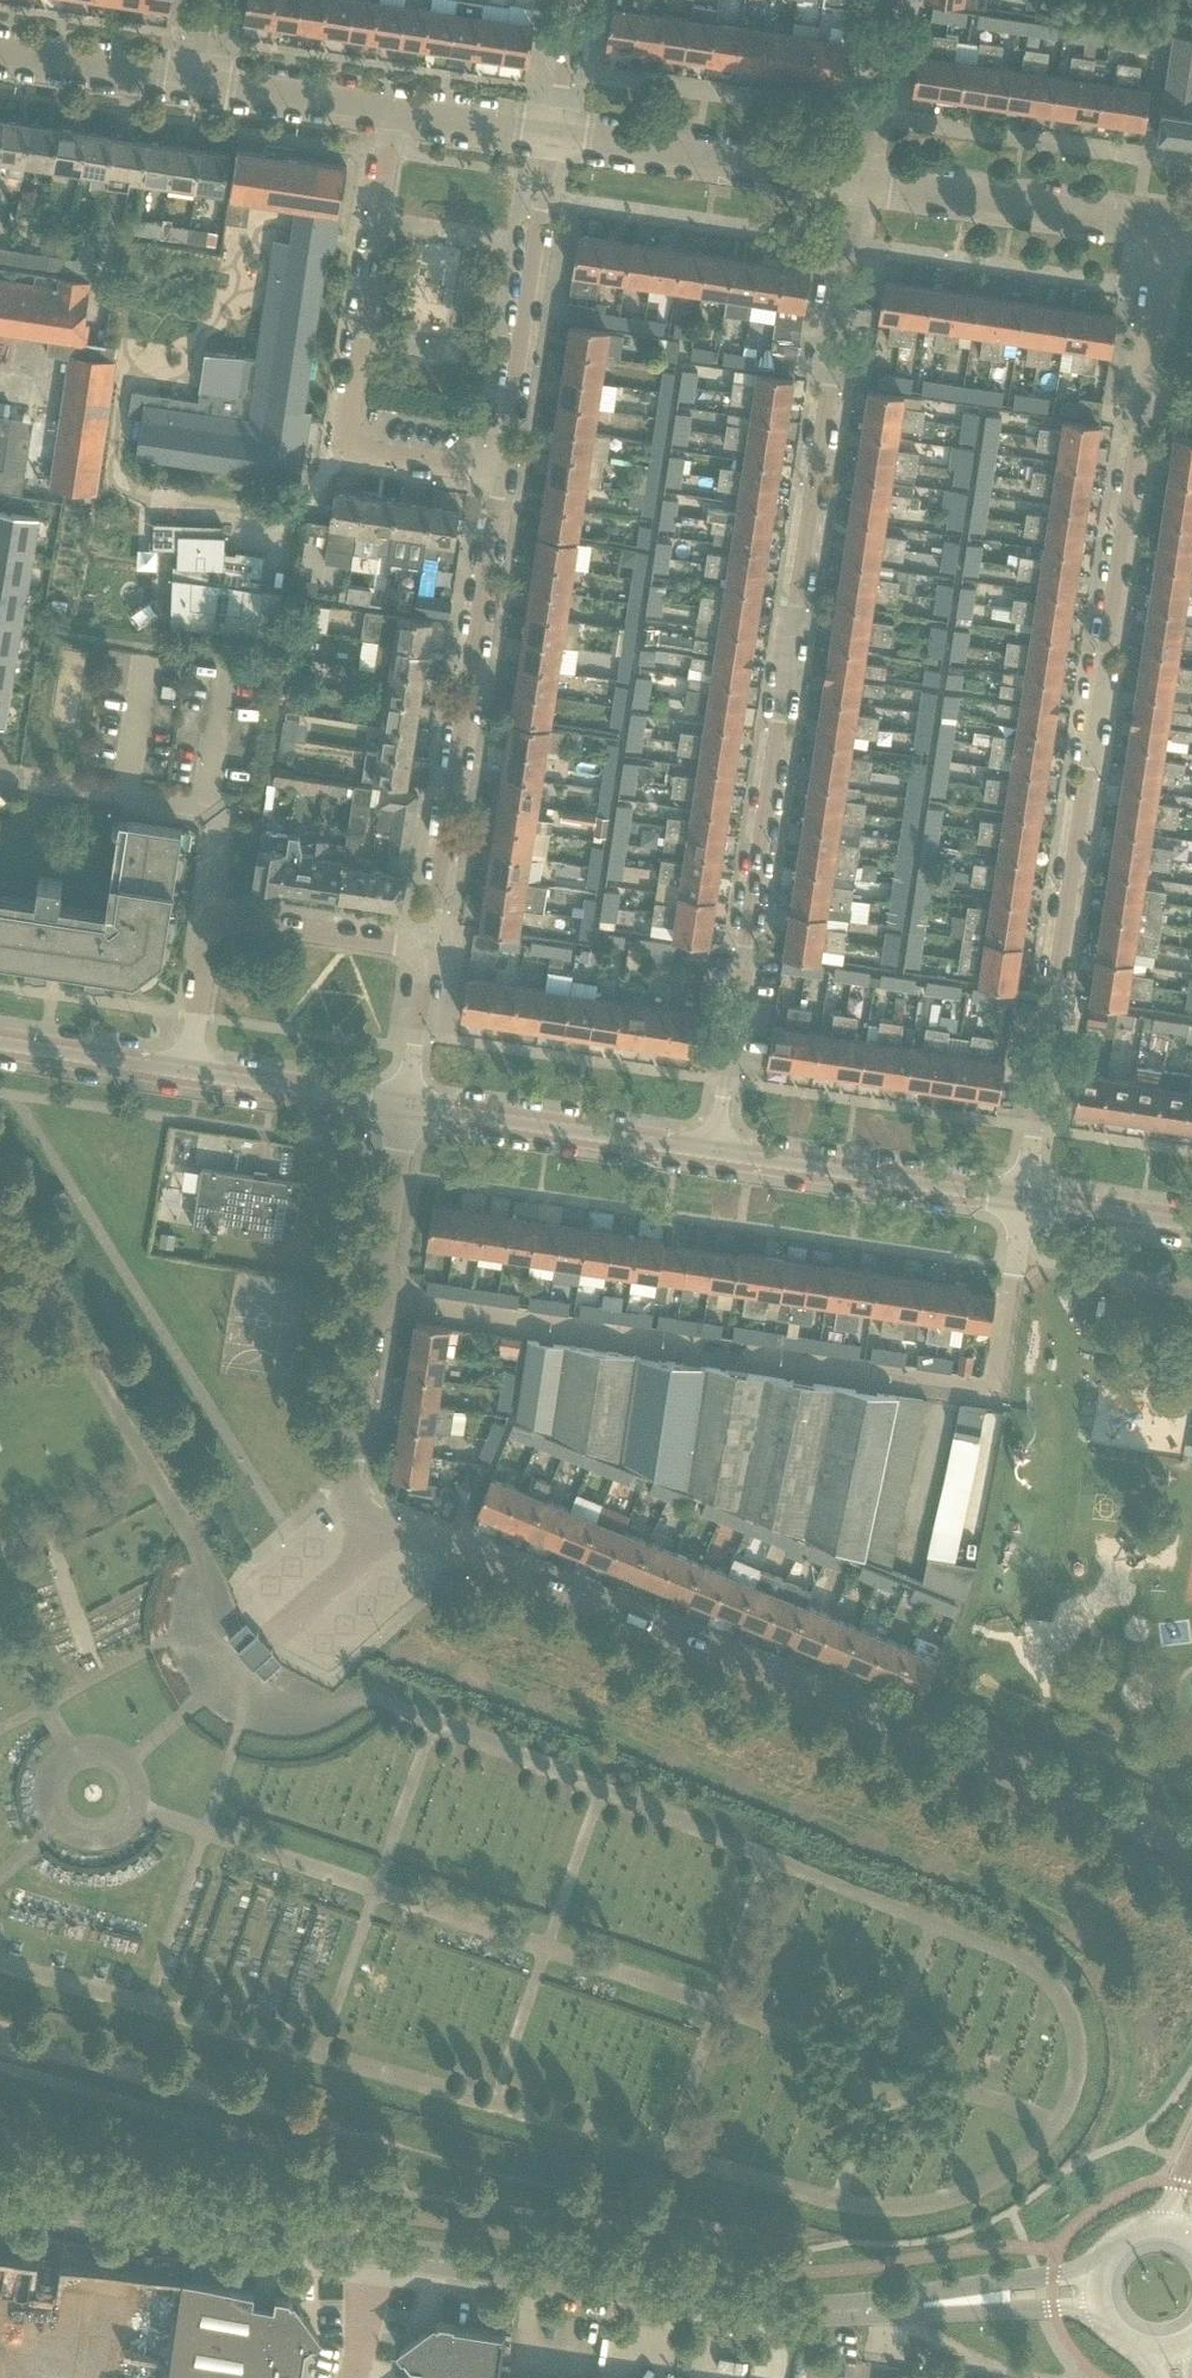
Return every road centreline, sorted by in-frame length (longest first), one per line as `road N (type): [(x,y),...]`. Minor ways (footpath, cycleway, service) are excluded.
road 1 (residential): [(1191,1854),(374,1524),(354,1500),(350,1470),(379,1300)]
road 2 (residential): [(861,181),(716,1154)]
road 3 (residential): [(1024,1199),(1153,353)]
road 4 (unclassified): [(379,1300),(977,1393),(993,1388),(998,1374),(1024,1199)]
road 5 (residential): [(431,949),(499,469)]
road 6 (residential): [(393,110),(347,424),(369,450),(499,469)]
road 7 (tertiary): [(828,2312),(761,2311),(376,2252)]
road 8 (residential): [(186,1074),(211,915),(431,949)]
road 9 (tertiary): [(376,2252),(0,2195)]
road 10 (residential): [(499,469),(555,134)]
road 11 (tertiary): [(716,1154),(404,1108)]
road 12 (tertiary): [(1024,1199),(716,1154)]
road 13 (residential): [(861,181),(555,134)]
road 14 (residential): [(1166,227),(861,181)]
road 15 (tertiary): [(1100,2270),(828,2312)]
road 16 (tertiary): [(828,2312),(1100,2307)]
road 17 (tertiary): [(404,1108),(186,1074)]
road 18 (residential): [(197,79),(0,49)]
road 19 (residential): [(393,110),(197,79)]
road 20 (residential): [(379,1300),(404,1108)]
road 21 (tertiary): [(186,1074),(0,1044)]
road 22 (residential): [(861,181),(889,0)]
road 23 (tertiary): [(1191,1225),(1024,1199)]
road 24 (residential): [(555,134),(393,110)]
road 25 (residential): [(404,1108),(431,949)]
road 26 (residential): [(574,0),(555,134)]
road 27 (unclassified): [(354,2377),(376,2252)]
road 28 (residential): [(1153,353),(1166,227)]

